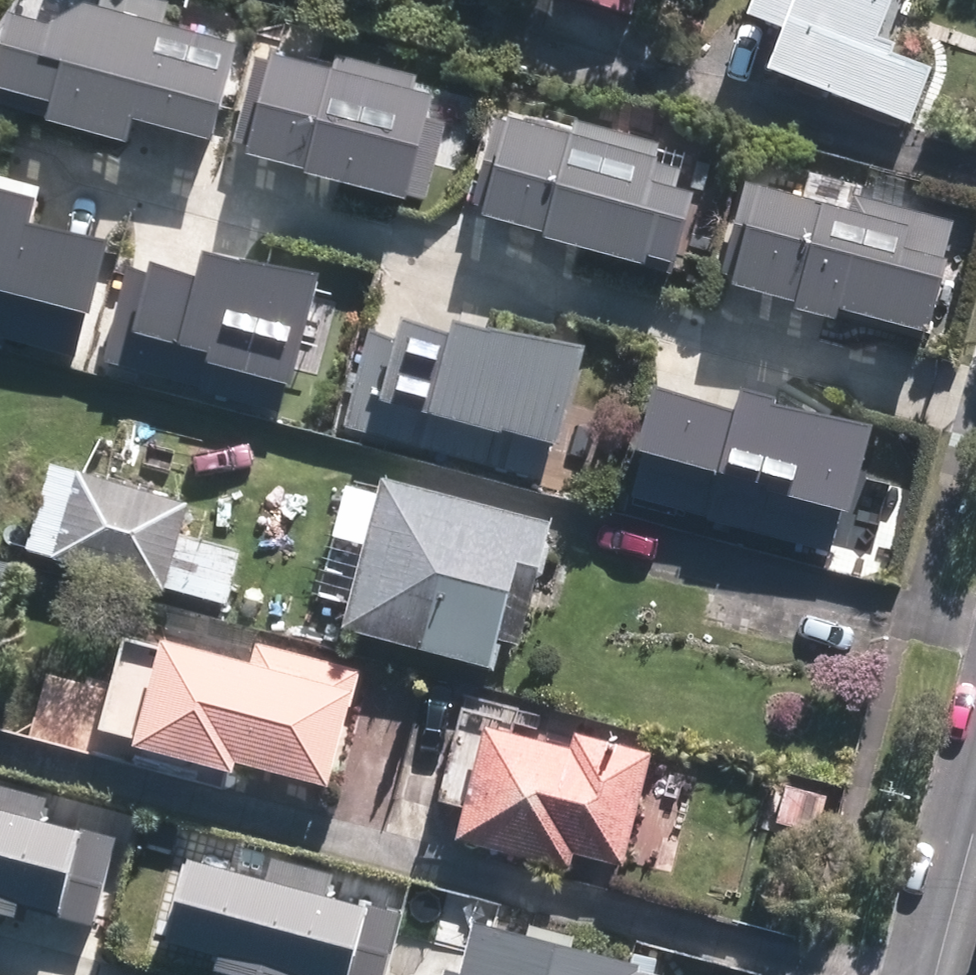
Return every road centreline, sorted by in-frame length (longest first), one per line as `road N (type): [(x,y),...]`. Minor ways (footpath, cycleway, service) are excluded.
road 1 (residential): [(975,837),(939,974)]

